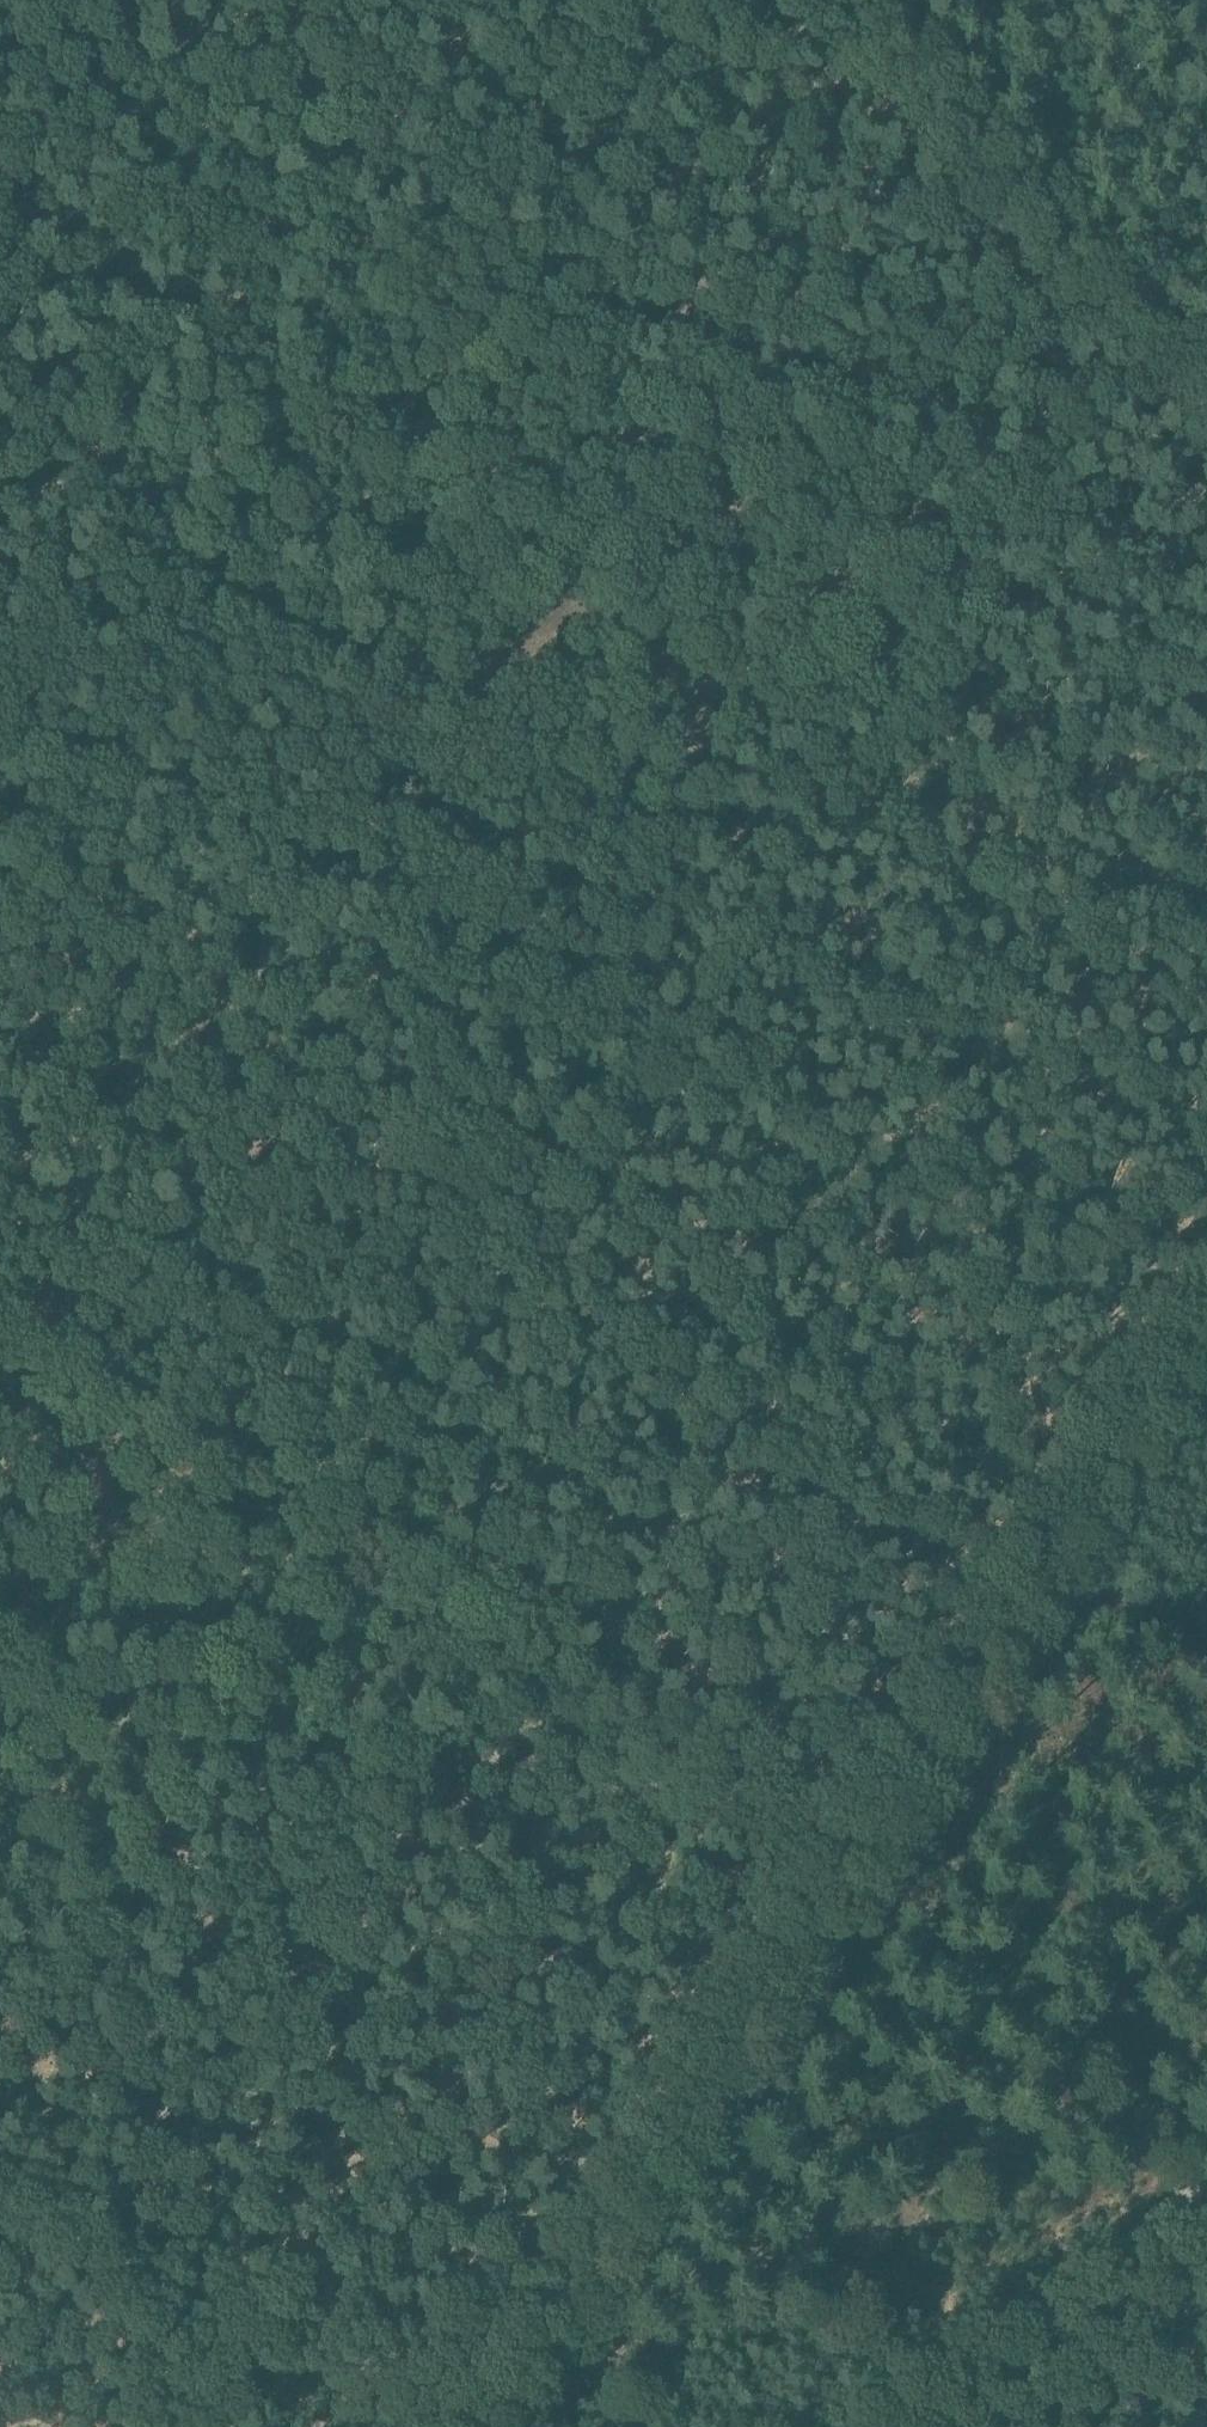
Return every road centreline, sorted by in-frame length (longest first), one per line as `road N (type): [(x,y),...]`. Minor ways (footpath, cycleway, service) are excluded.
road 1 (track): [(0,750),(72,792),(1206,1302)]
road 2 (track): [(0,2051),(335,1554),(351,1514),(656,1057)]
road 3 (track): [(852,1874),(335,1554),(0,1333)]
road 4 (track): [(838,0),(1206,373)]
road 5 (track): [(875,2426),(966,2340),(1065,2287),(1206,2188)]
road 6 (track): [(1206,1680),(1062,1550)]

